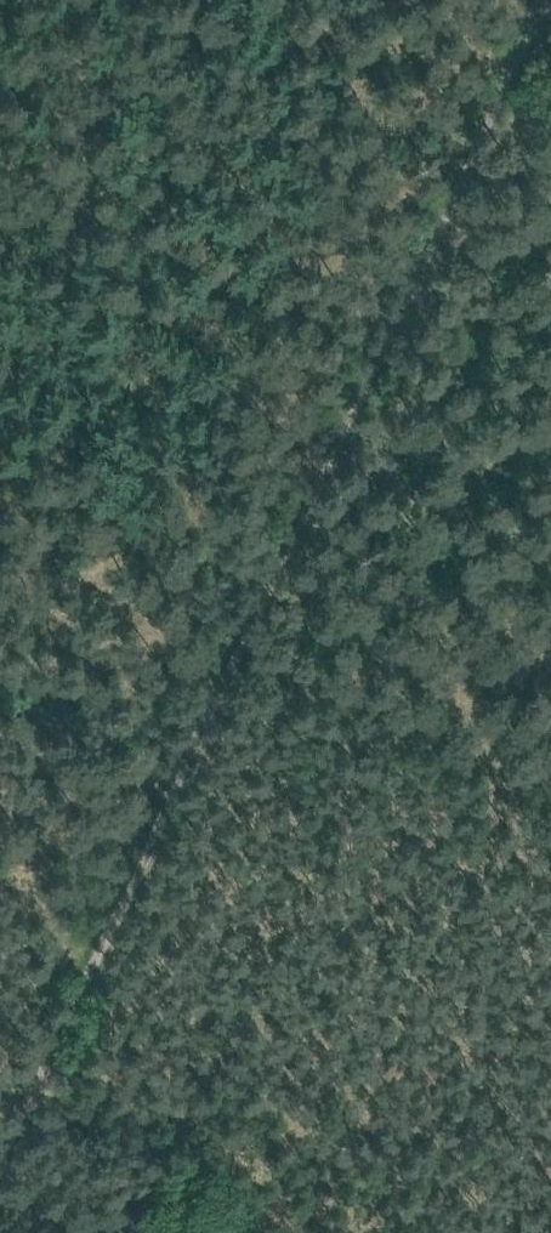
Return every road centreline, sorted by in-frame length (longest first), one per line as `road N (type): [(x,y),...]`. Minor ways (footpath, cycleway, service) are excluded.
road 1 (track): [(0,1132),(532,0)]
road 2 (track): [(267,569),(112,457)]

